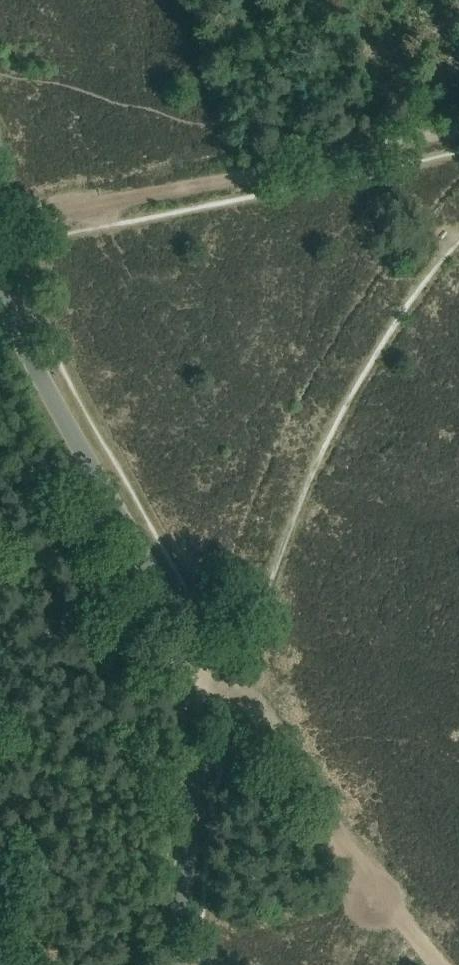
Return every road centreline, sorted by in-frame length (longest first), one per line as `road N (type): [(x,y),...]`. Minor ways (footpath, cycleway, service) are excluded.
road 1 (unclassified): [(176,964),(191,748),(181,659),(152,580),(0,297)]
road 2 (track): [(0,225),(458,123)]
road 3 (track): [(447,964),(252,730),(230,717)]

